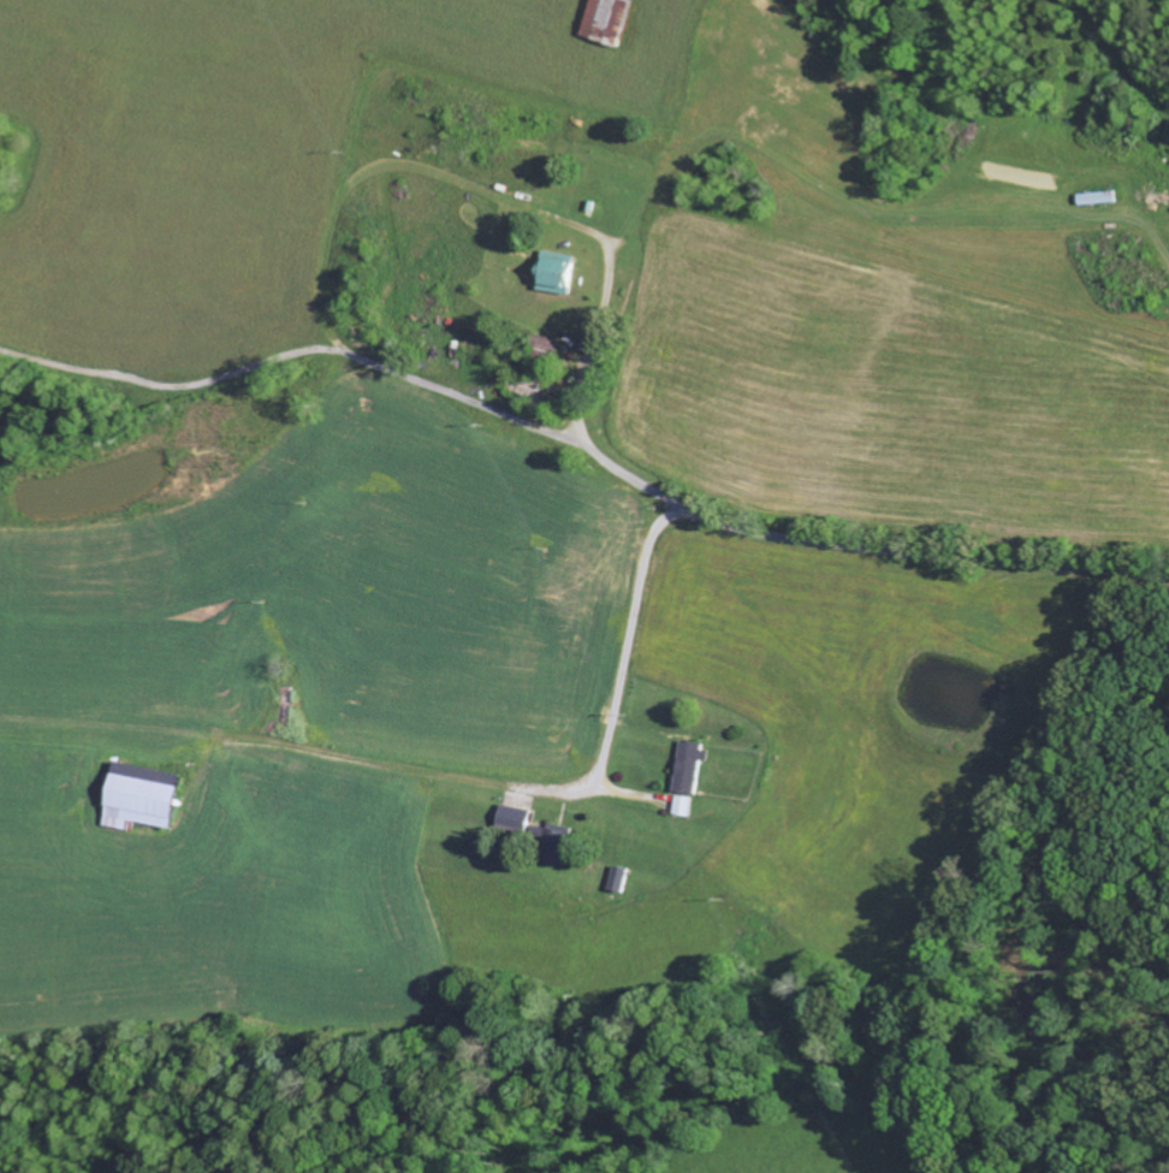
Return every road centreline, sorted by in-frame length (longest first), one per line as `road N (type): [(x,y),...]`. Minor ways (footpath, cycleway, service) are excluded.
road 1 (residential): [(0,729),(578,784),(604,751),(658,532),(658,492)]
road 2 (residential): [(658,492),(667,472),(613,436),(594,403),(624,320),(617,235),(186,0)]
road 3 (residential): [(658,492),(720,522),(788,537),(1168,574)]

